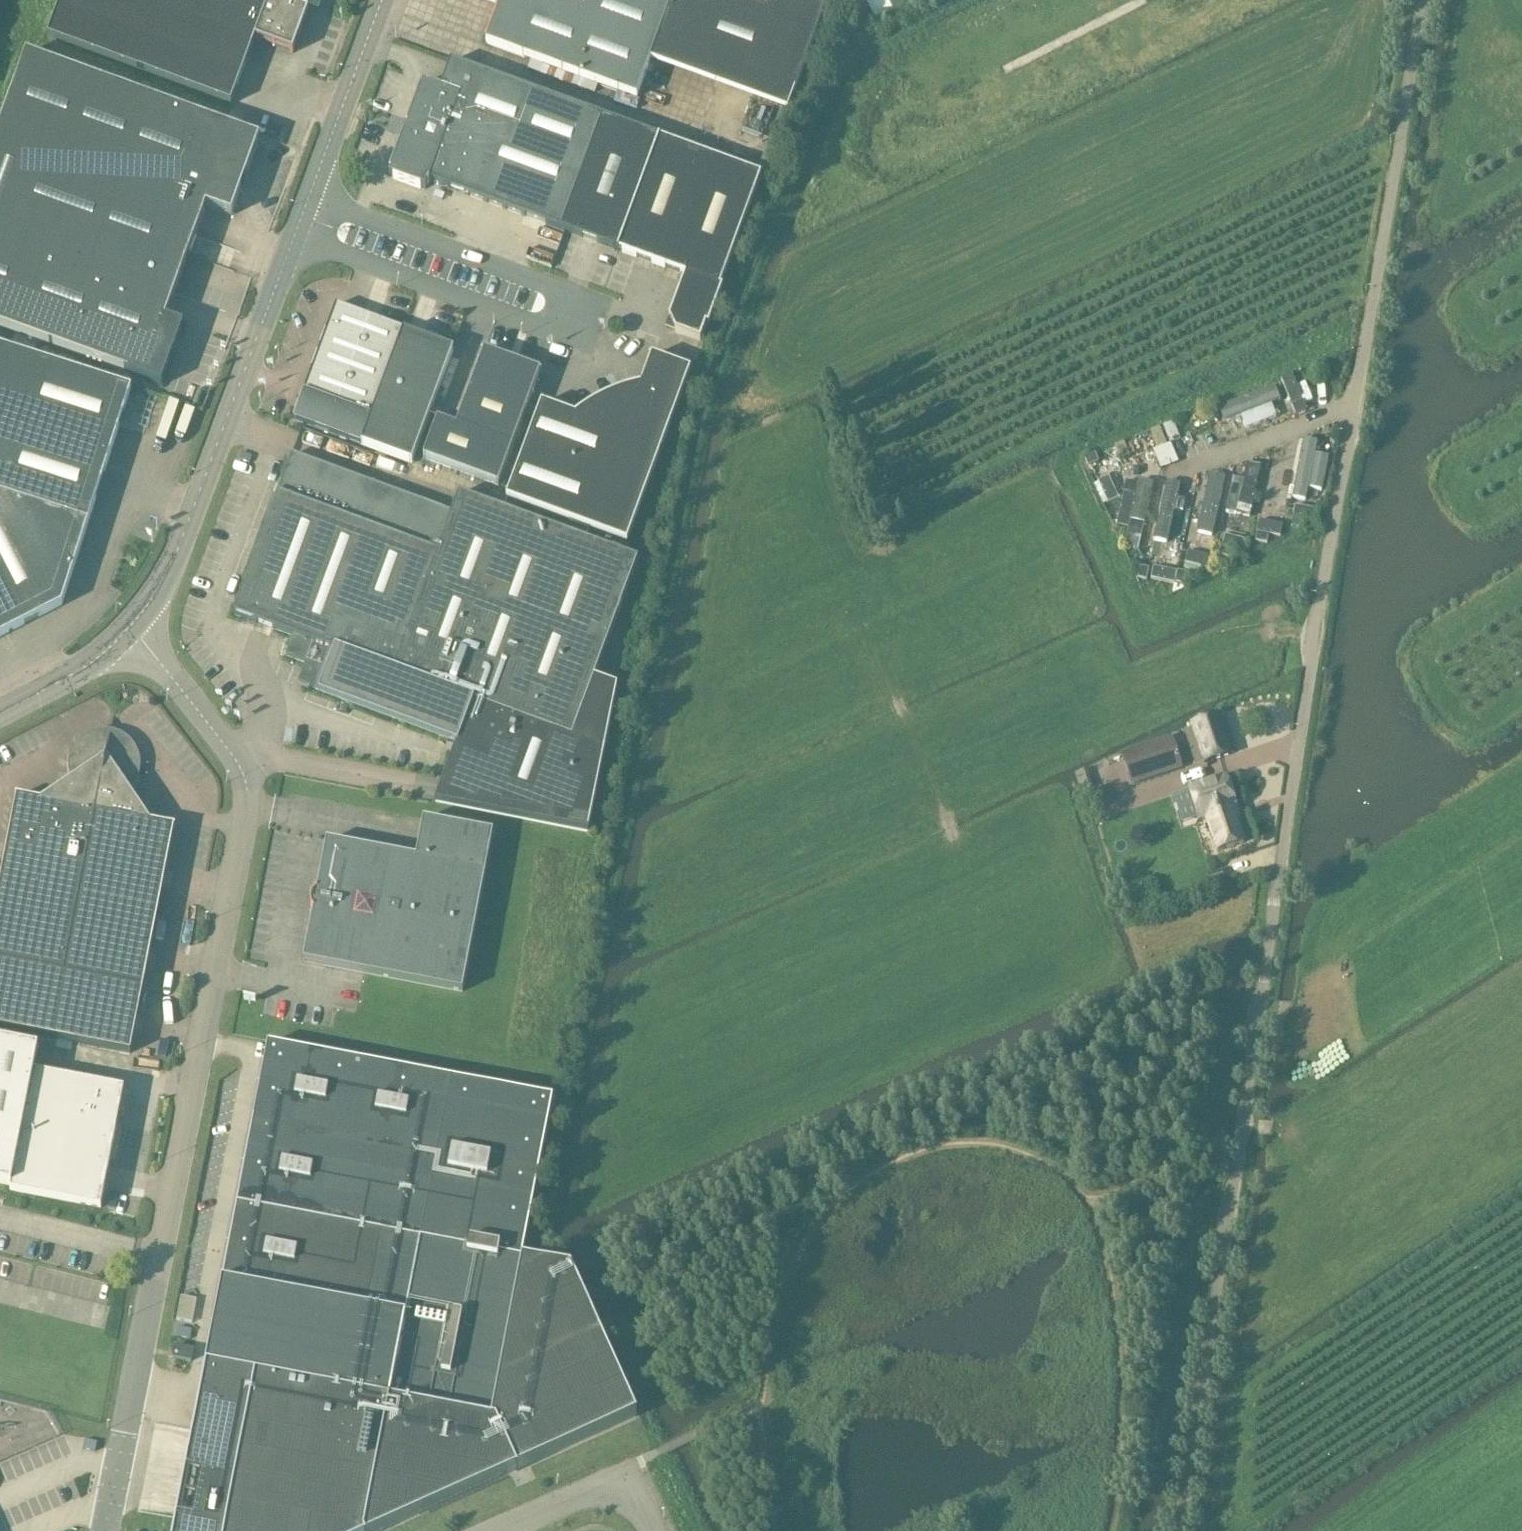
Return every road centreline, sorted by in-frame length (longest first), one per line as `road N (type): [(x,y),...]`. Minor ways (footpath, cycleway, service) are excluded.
road 1 (unclassified): [(1177,1530),(1422,0)]
road 2 (unclassified): [(103,1530),(250,783),(132,629)]
road 3 (tertiary): [(132,629),(187,533),(381,0)]
road 4 (track): [(1003,464),(1377,286)]
road 5 (unclassified): [(646,1530),(625,1484),(514,1530)]
road 6 (tertiary): [(0,712),(78,671),(132,629)]

